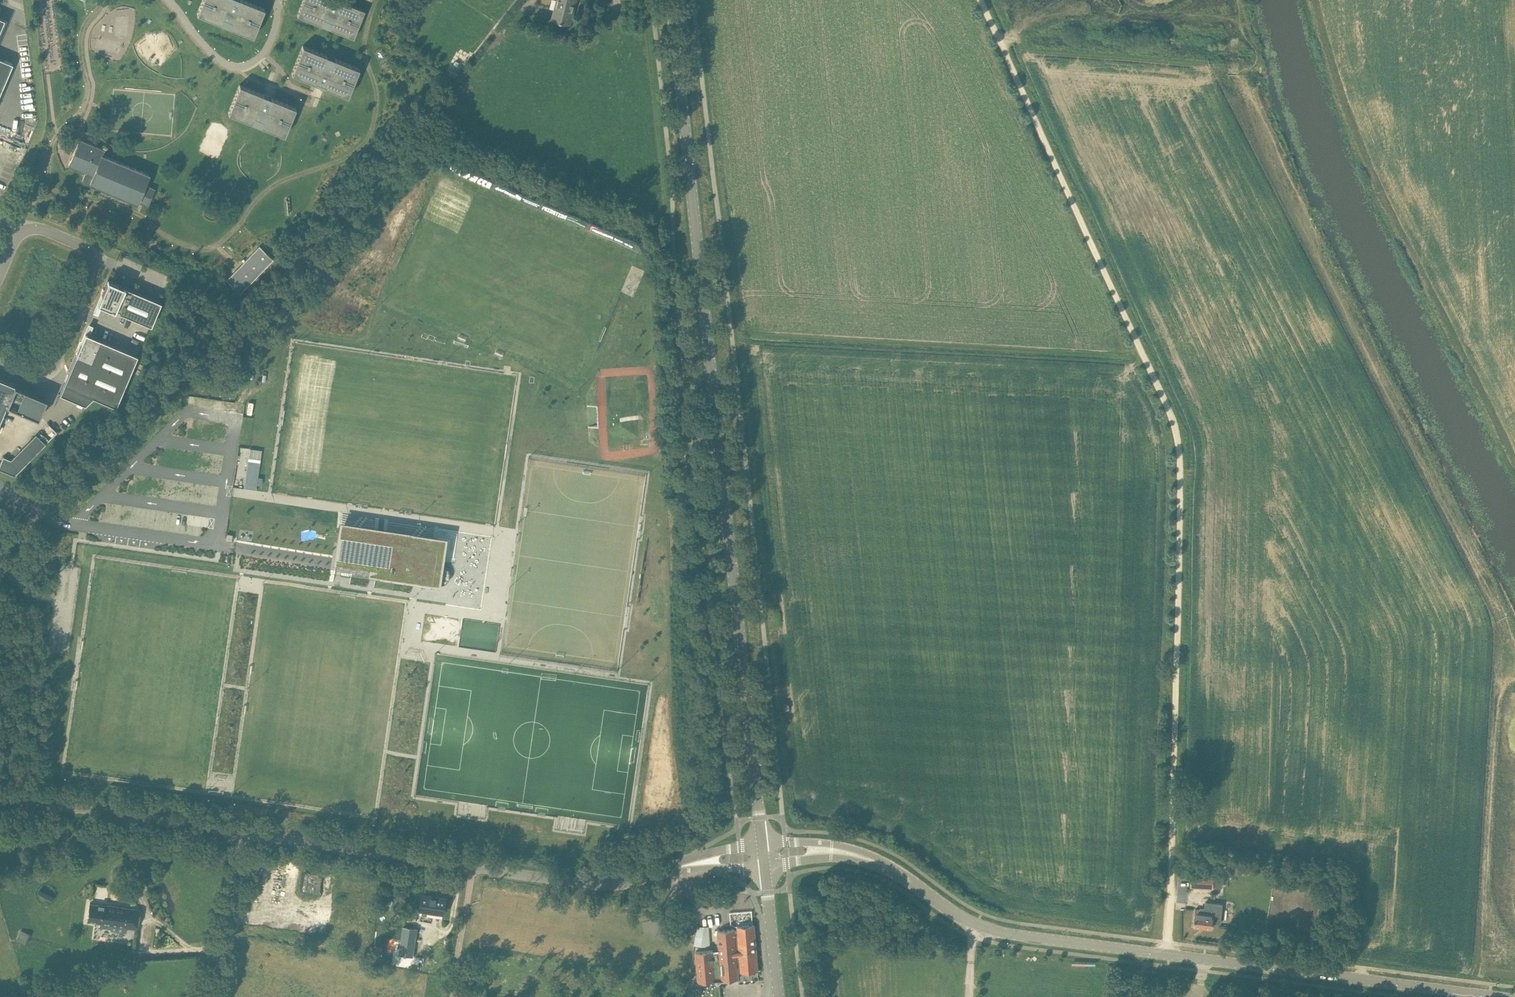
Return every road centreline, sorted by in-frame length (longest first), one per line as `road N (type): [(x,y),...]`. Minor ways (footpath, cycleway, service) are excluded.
road 1 (track): [(1168,942),(1179,444),(981,0)]
road 2 (tertiary): [(763,844),(671,0)]
road 3 (tertiary): [(1492,996),(1002,932),(911,881)]
road 4 (unclassified): [(644,878),(593,885),(241,833)]
road 5 (unclassified): [(0,272),(14,241),(30,229),(83,246),(92,264),(50,367),(29,373),(0,362)]
road 6 (unclassified): [(241,833),(37,803)]
road 7 (residential): [(169,0),(211,53),(236,67),(270,45),(276,0)]
road 8 (unclassified): [(205,996),(224,948),(241,833)]
road 9 (tertiary): [(911,881),(844,845),(763,844)]
road 10 (tertiary): [(765,865),(842,858),(911,881)]
road 11 (tertiary): [(779,996),(765,865)]
road 12 (unclassified): [(763,844),(695,855),(644,878)]
road 13 (unclassified): [(644,878),(765,865)]

